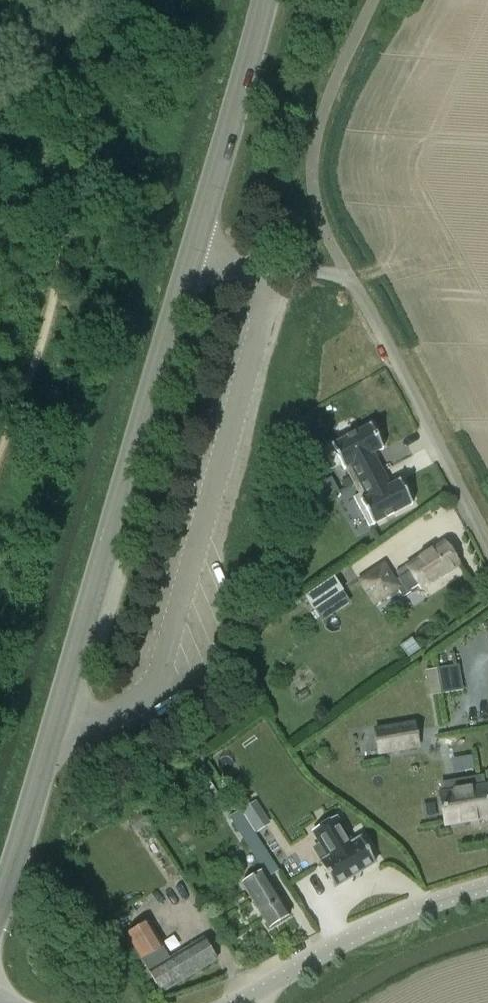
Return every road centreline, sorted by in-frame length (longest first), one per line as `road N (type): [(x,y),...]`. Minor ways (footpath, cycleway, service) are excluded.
road 1 (tertiary): [(0,889),(46,757),(186,237)]
road 2 (unclassified): [(335,255),(487,549)]
road 3 (unclassified): [(335,255),(316,217),(311,150),(375,0)]
road 4 (residential): [(254,994),(401,912),(487,886)]
road 5 (tertiary): [(186,237),(254,0)]
road 6 (unclassified): [(335,255),(261,283),(218,249),(186,237)]

